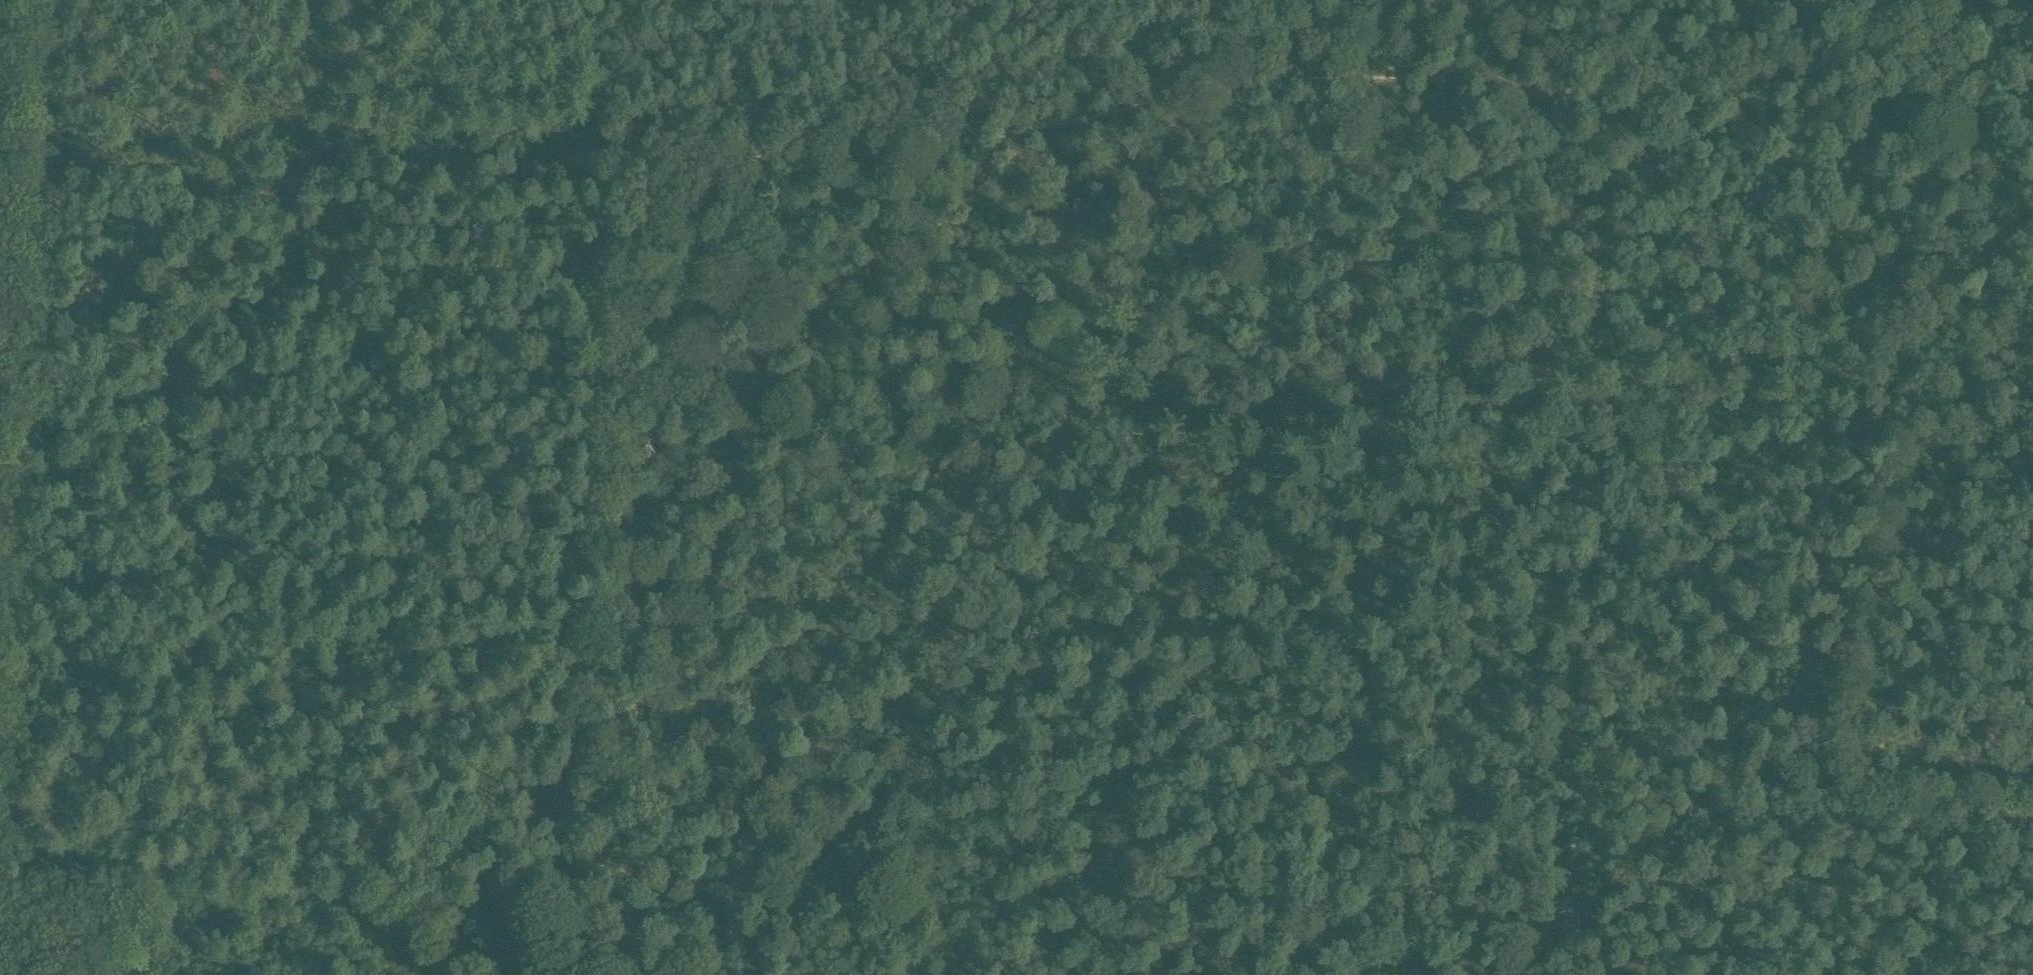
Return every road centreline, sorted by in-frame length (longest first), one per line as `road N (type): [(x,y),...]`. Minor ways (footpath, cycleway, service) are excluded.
road 1 (track): [(651,174),(706,171),(727,152),(1009,132),(1230,82),(1448,77),(1683,86),(1874,57),(1939,35),(1973,0)]

